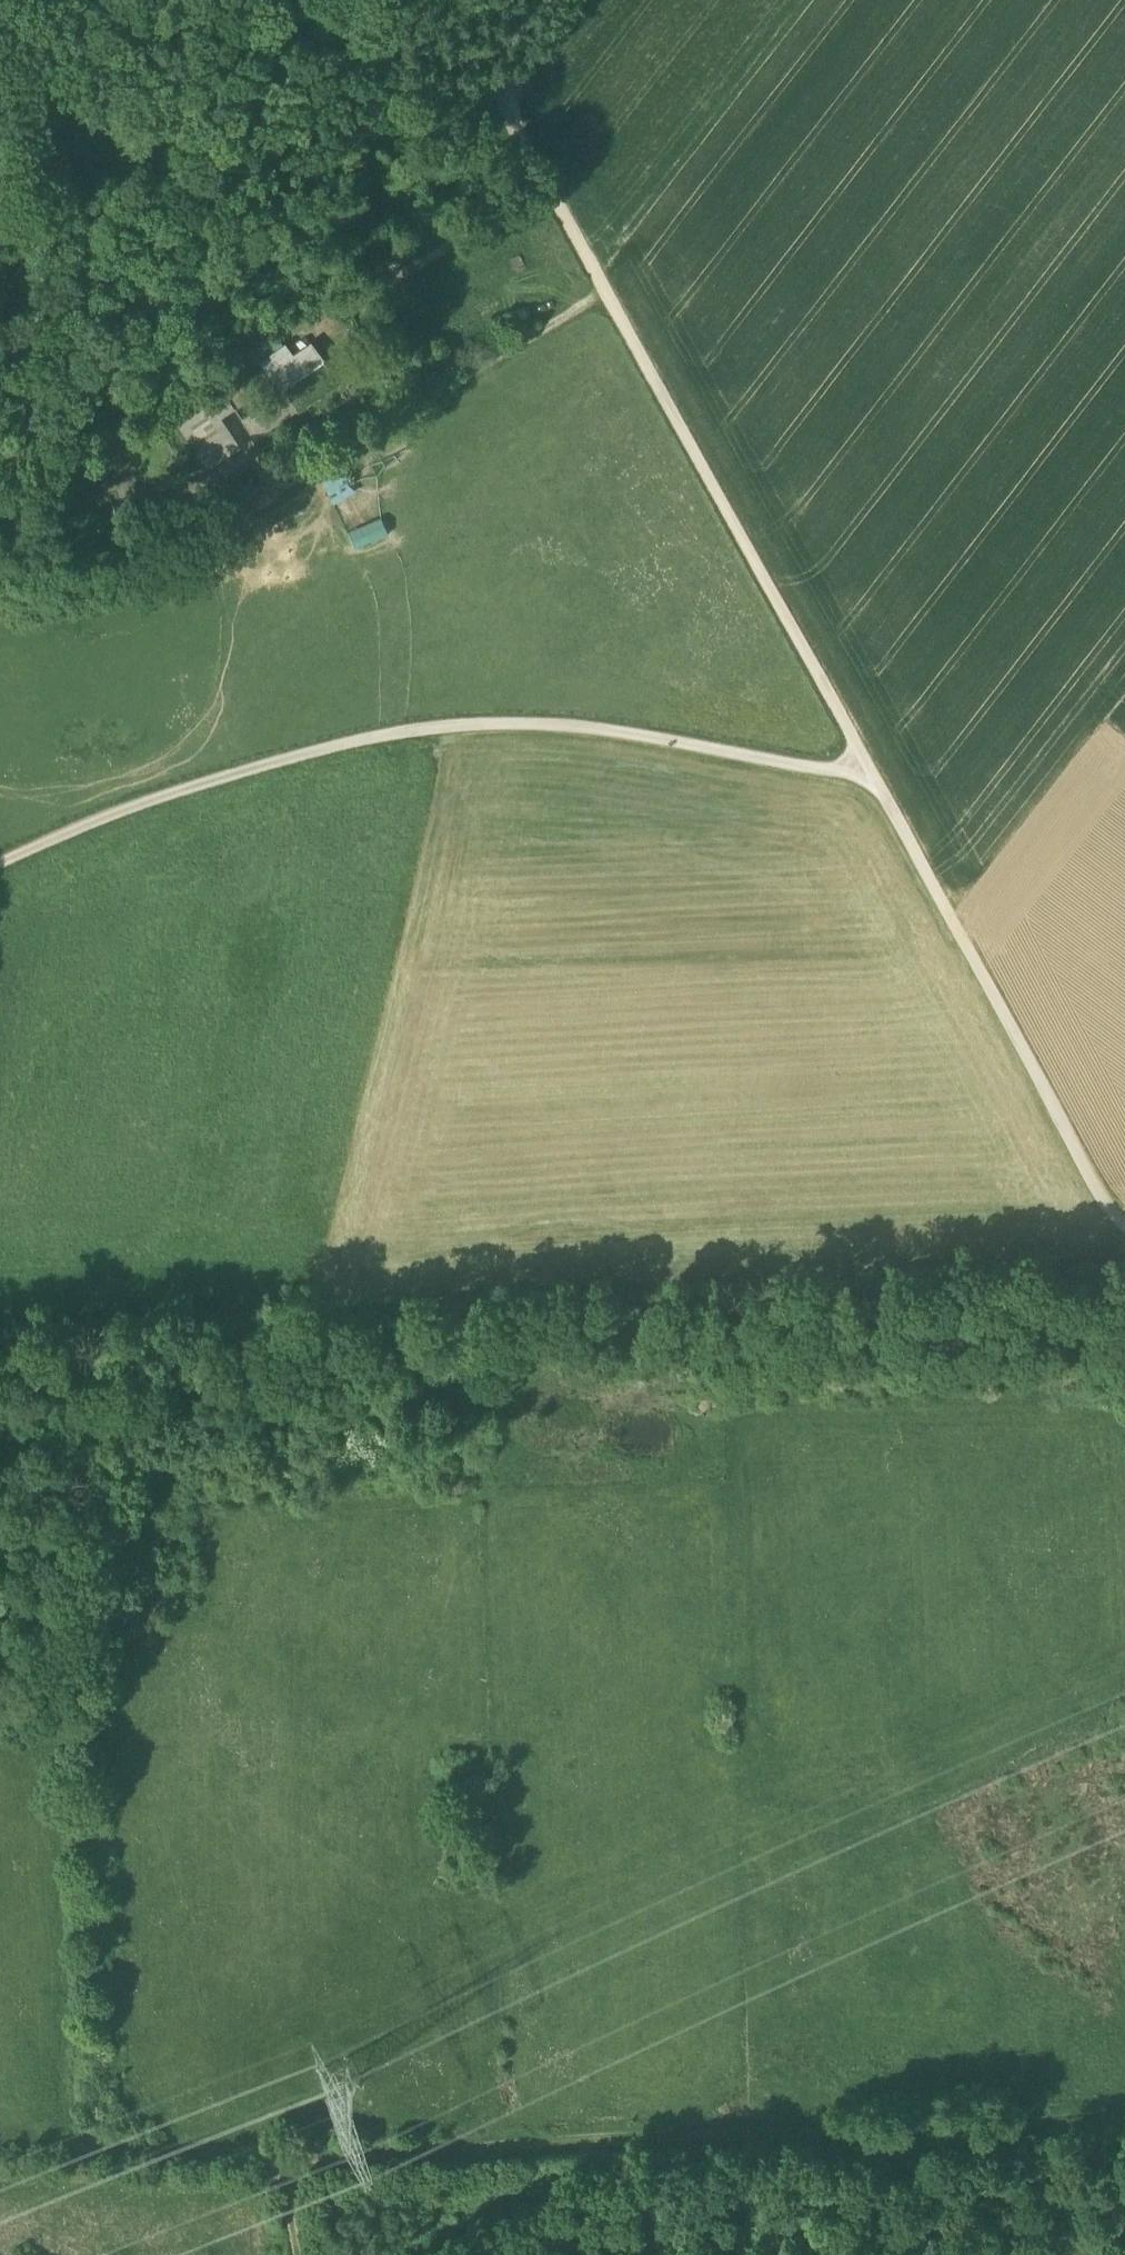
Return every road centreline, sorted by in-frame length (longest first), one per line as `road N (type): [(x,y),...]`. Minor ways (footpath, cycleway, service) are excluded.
road 1 (track): [(297,2254),(280,2163),(1124,2122)]
road 2 (track): [(0,863),(125,810),(371,738),(462,723),(567,723),(832,770),(866,765)]
road 3 (track): [(866,765),(492,97)]
road 4 (track): [(866,765),(1124,1229)]
road 5 (track): [(146,0),(492,97)]
road 6 (track): [(492,97),(567,0)]

